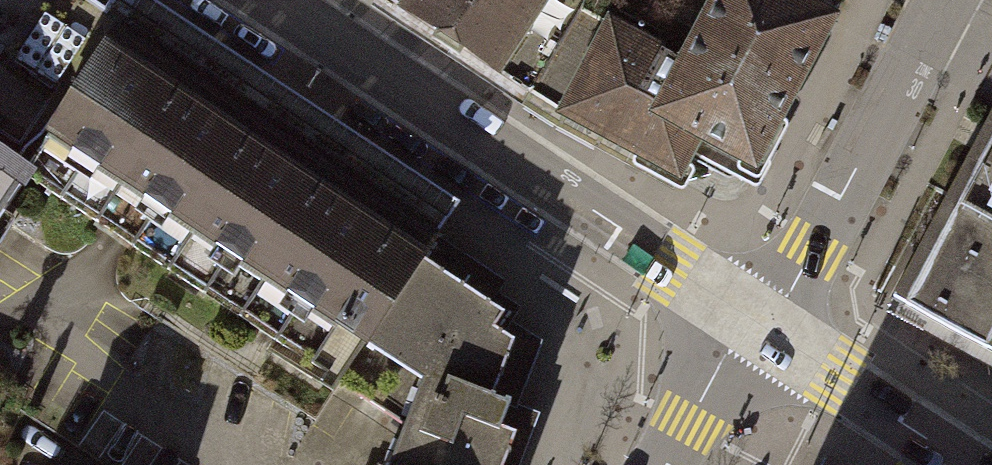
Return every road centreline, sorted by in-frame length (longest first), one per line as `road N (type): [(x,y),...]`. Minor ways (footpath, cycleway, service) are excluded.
road 1 (tertiary): [(760,324),(274,0)]
road 2 (residential): [(760,324),(814,250),(945,0)]
road 3 (tertiary): [(979,464),(760,324)]
road 4 (residential): [(665,464),(760,324)]

